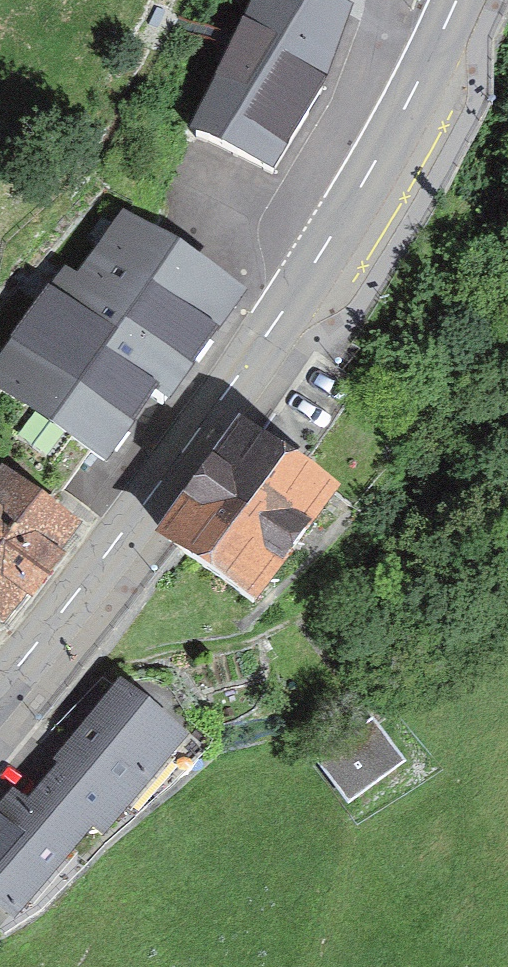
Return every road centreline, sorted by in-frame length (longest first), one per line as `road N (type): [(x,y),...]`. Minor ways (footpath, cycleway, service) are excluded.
road 1 (tertiary): [(0,690),(172,467),(323,251)]
road 2 (tertiary): [(323,251),(457,0)]
road 3 (residential): [(323,251),(296,214),(301,188),(363,87),(393,0)]

